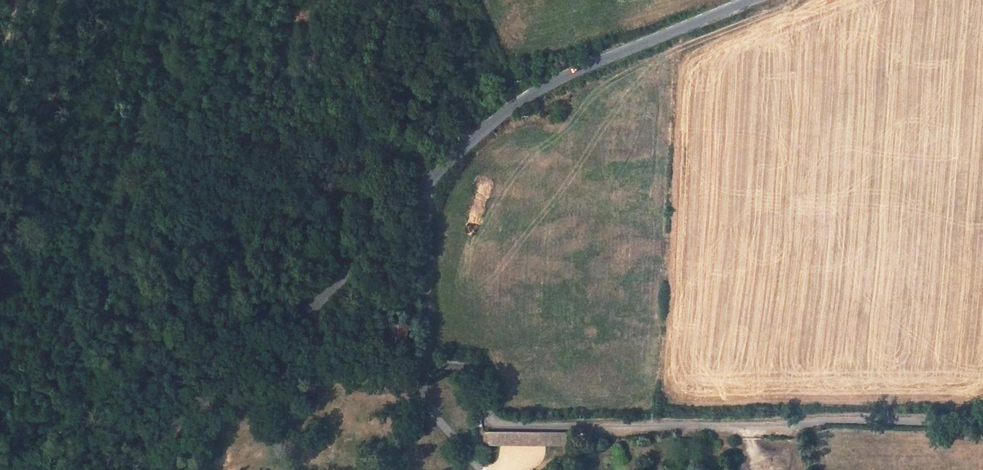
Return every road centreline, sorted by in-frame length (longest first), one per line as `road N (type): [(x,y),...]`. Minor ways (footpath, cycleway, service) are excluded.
road 1 (unclassified): [(427,183),(428,354),(481,380),(494,421),(520,428),(982,419)]
road 2 (unclassified): [(134,469),(294,327),(427,183)]
road 3 (unclassified): [(427,183),(541,88),(749,0)]

